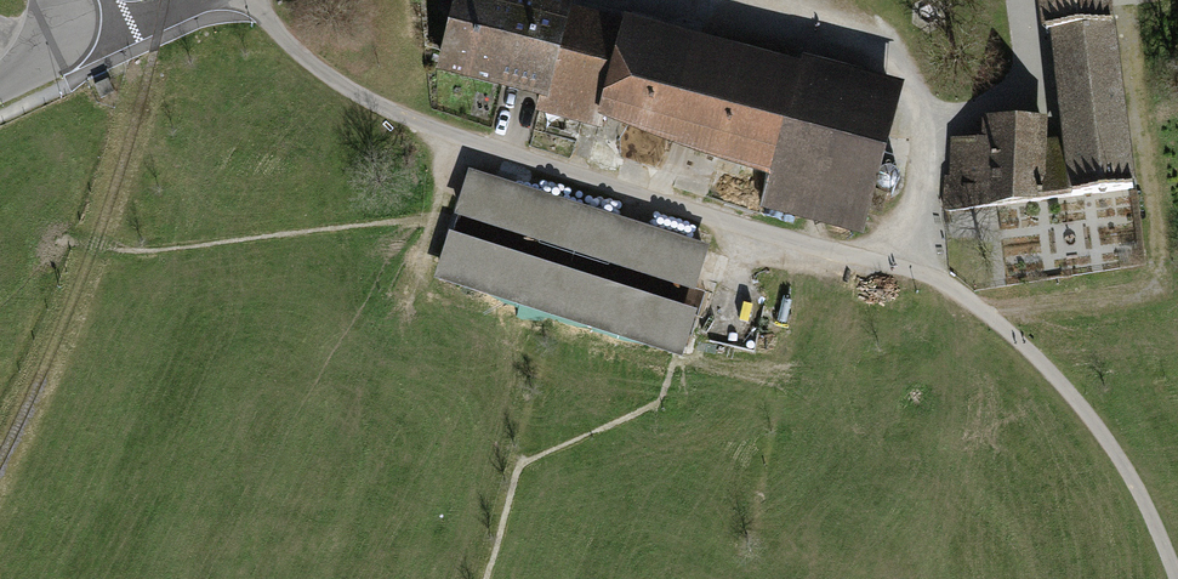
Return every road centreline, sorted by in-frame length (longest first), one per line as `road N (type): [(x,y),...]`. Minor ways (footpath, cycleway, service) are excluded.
road 1 (track): [(250,0),(337,82),(414,122),(732,224),(902,267),(964,298),(1089,416),(1139,489),(1177,578)]
road 2 (track): [(1021,0),(1030,68),(992,106),(935,121),(902,267)]
road 3 (residential): [(83,50),(194,0)]

